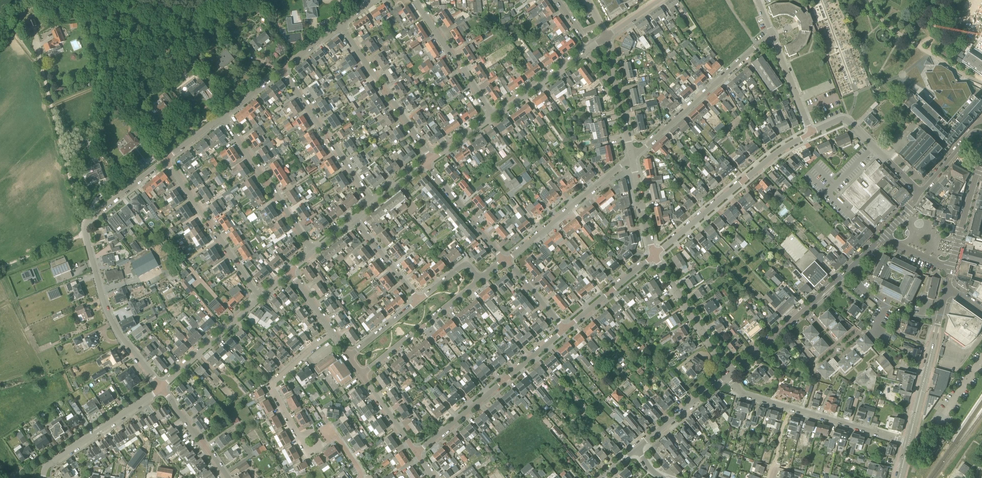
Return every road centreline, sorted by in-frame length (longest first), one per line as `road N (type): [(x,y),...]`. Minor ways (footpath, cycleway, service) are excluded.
road 1 (residential): [(162,388),(106,307),(84,225),(166,160)]
road 2 (residential): [(655,255),(773,155),(812,133)]
road 3 (residential): [(908,443),(745,395),(728,373)]
road 4 (residential): [(416,454),(564,330)]
road 5 (residential): [(631,157),(757,46)]
road 6 (residential): [(260,298),(166,160)]
road 7 (track): [(84,225),(40,66)]
road 8 (residential): [(504,260),(631,157)]
road 9 (residential): [(312,253),(223,116)]
road 10 (residential): [(431,159),(341,24)]
road 11 (residential): [(371,204),(283,69)]
road 12 (tertiary): [(728,373),(849,270)]
road 13 (residential): [(361,375),(481,280)]
road 14 (residential): [(43,477),(48,464),(162,388)]
road 15 (residential): [(299,438),(270,388),(331,332)]
road 16 (residential): [(812,133),(845,120),(921,192)]
road 17 (residential): [(494,116),(416,0)]
road 18 (residential): [(728,373),(655,255)]
road 19 (residential): [(494,116),(606,37)]
road 20 (residential): [(162,388),(260,298)]
road 21 (residential): [(504,260),(426,164)]
road 22 (residential): [(631,157),(606,37)]

